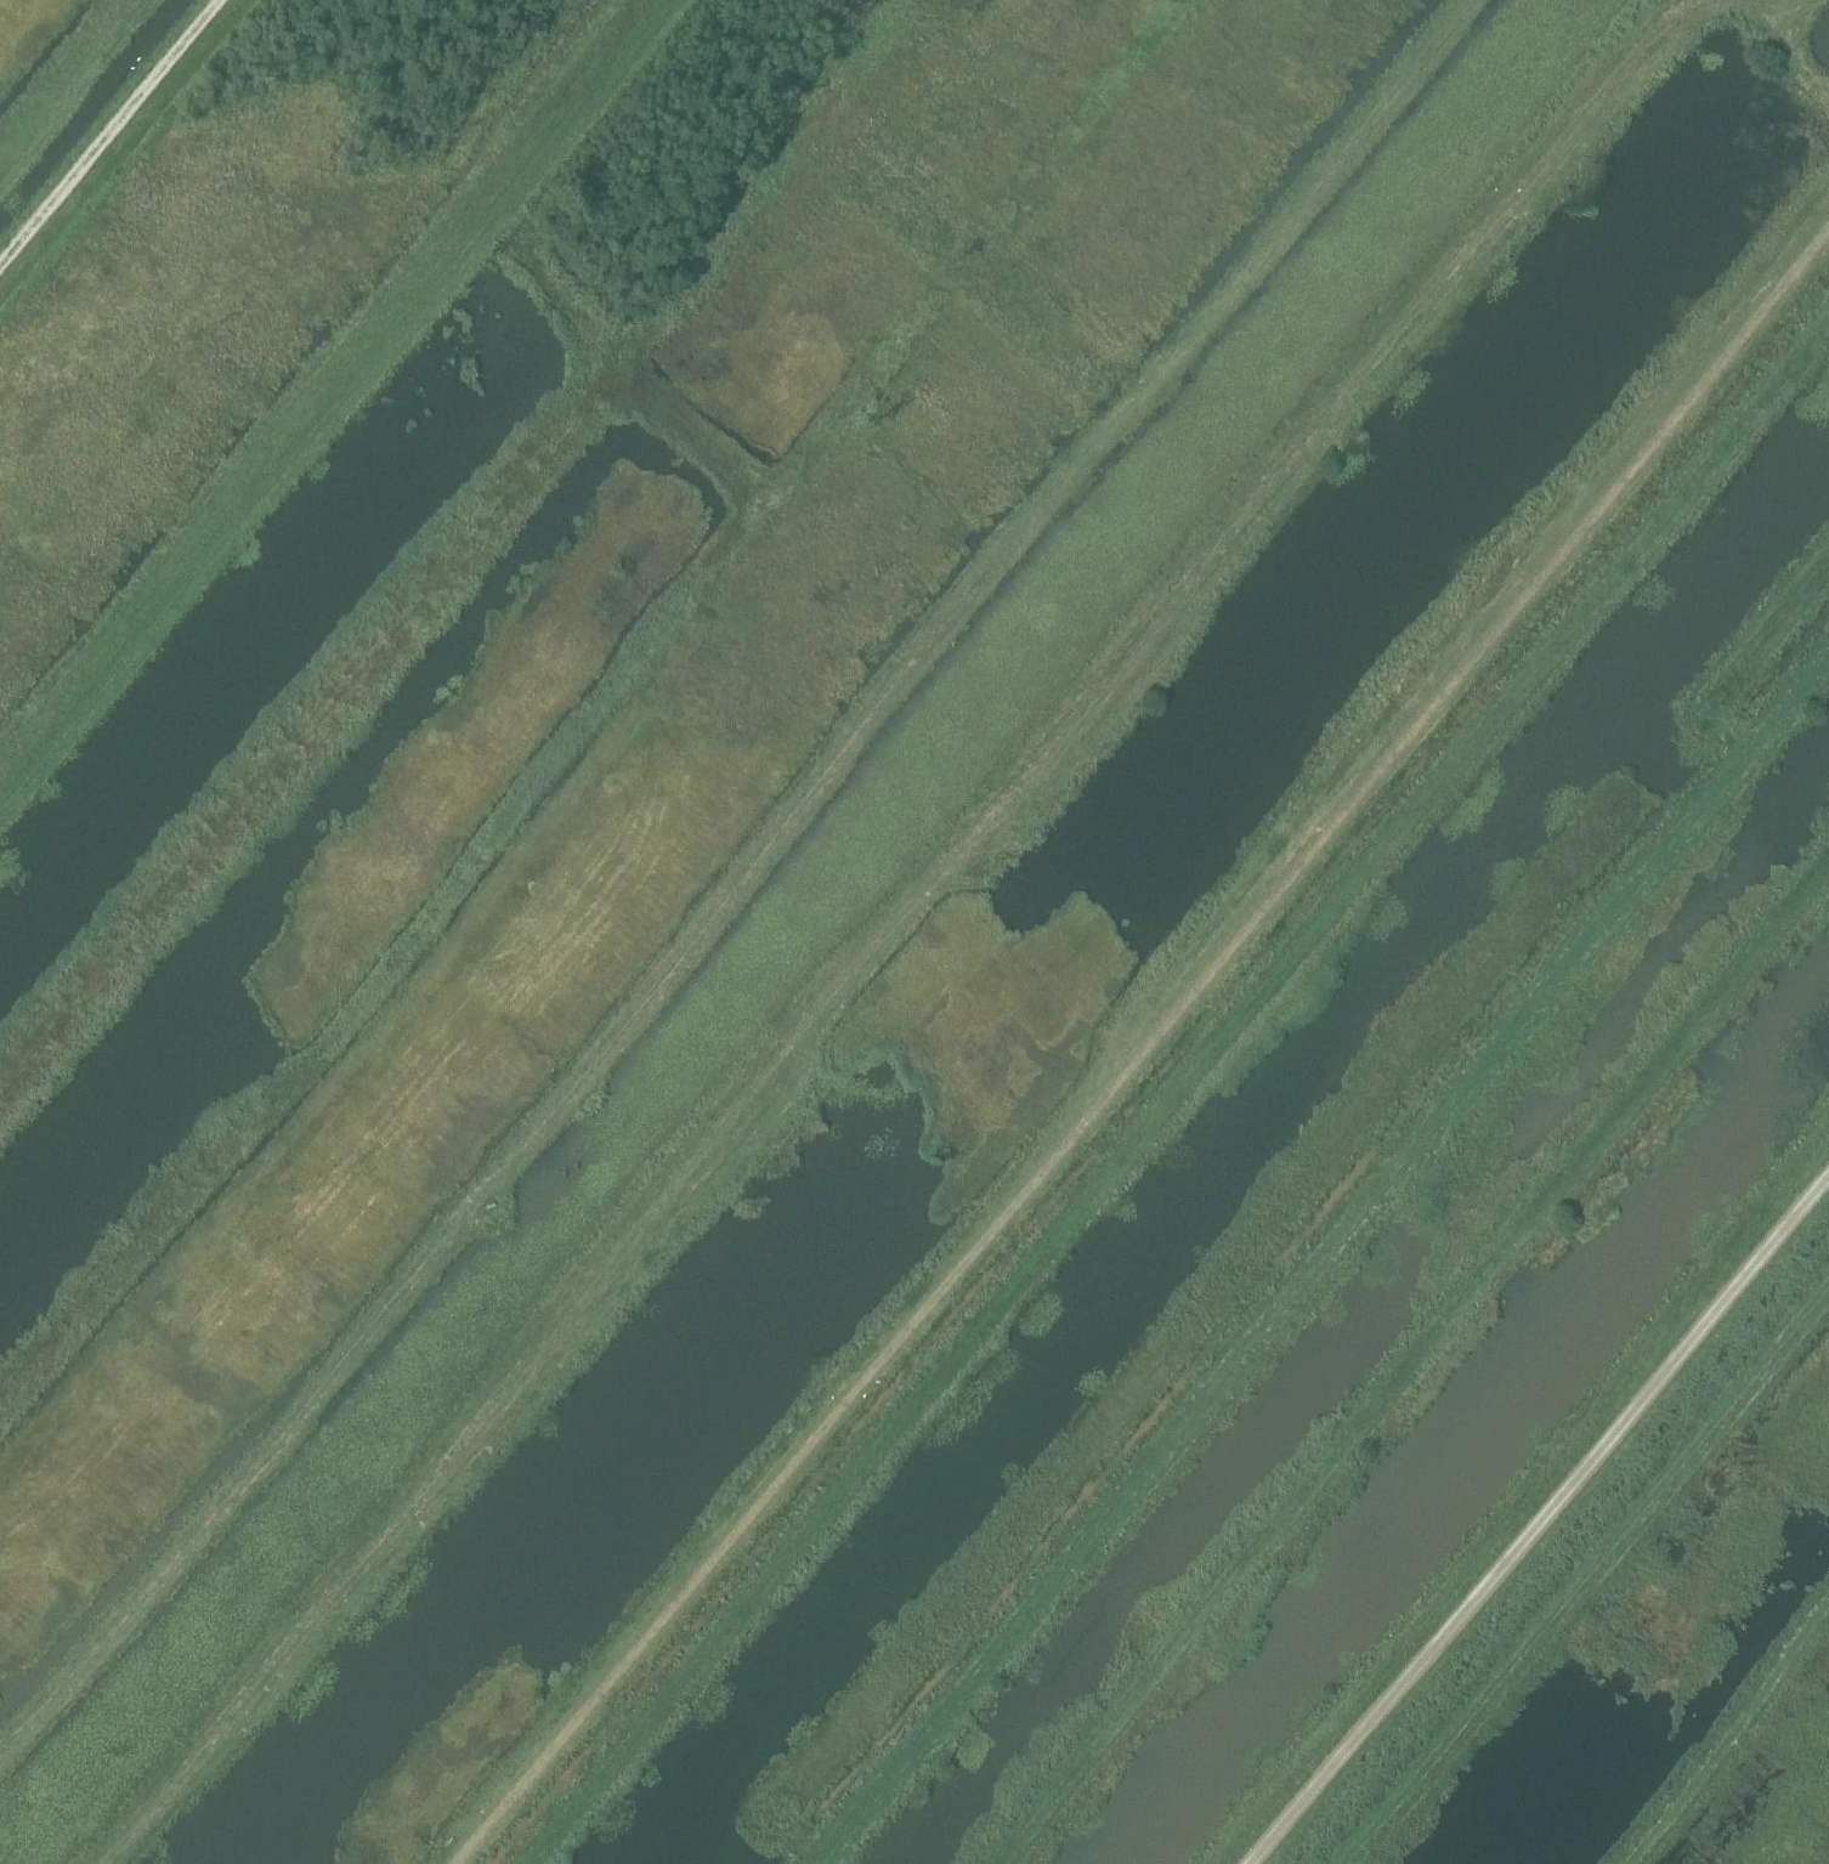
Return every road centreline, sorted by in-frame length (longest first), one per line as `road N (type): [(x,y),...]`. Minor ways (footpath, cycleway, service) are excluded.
road 1 (track): [(1828,224),(459,1863)]
road 2 (track): [(656,0),(0,814)]
road 3 (track): [(1828,1180),(1253,1863)]
road 4 (track): [(225,0),(0,266)]

